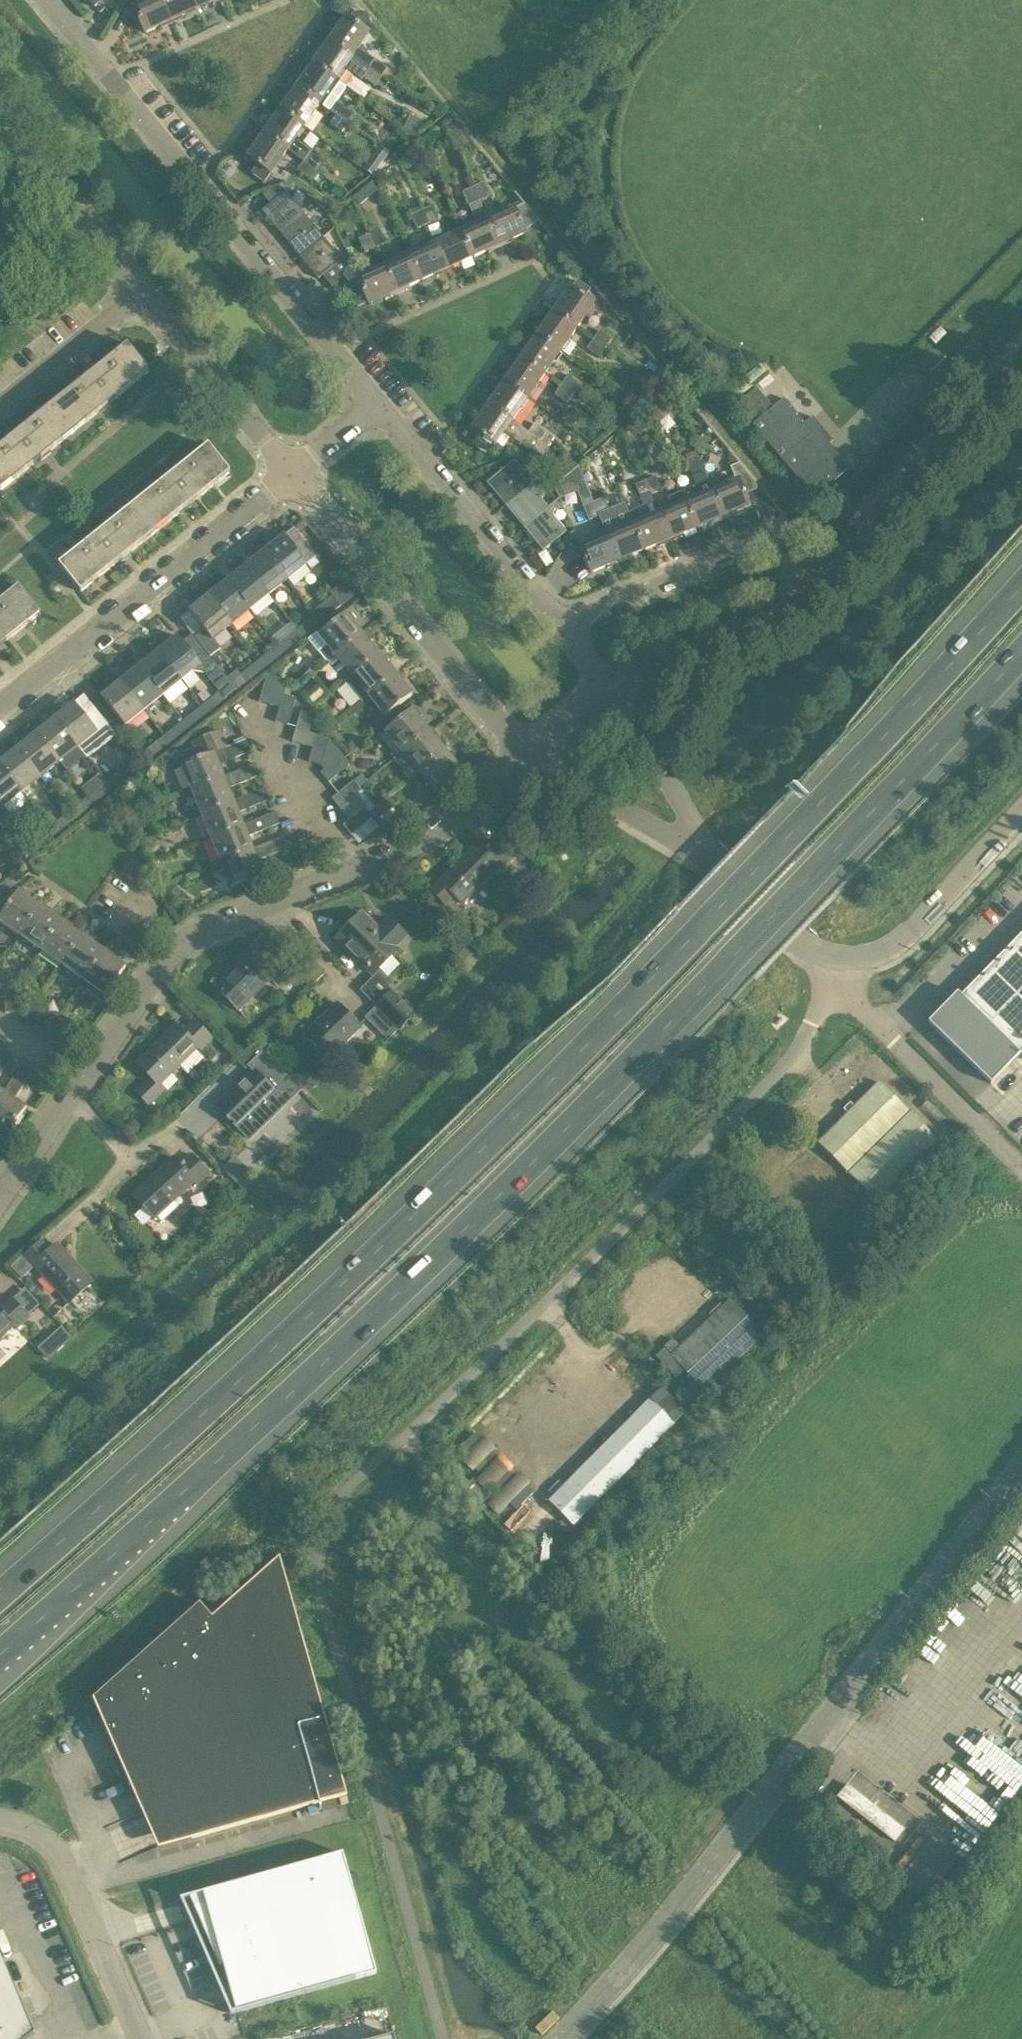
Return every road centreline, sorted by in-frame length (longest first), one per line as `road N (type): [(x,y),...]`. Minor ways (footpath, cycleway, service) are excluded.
road 1 (motorway): [(1021,581),(520,1112),(0,1592)]
road 2 (motorway): [(0,1652),(368,1321),(568,1127),(1021,653)]
road 3 (unclassified): [(558,2038),(661,1923),(1021,1466)]
road 4 (unclassified): [(370,1472),(785,1064),(835,986)]
road 5 (residential): [(382,408),(43,0)]
road 6 (residential): [(0,712),(298,480)]
road 7 (residential): [(298,480),(530,755)]
road 8 (unclassified): [(1021,369),(808,597)]
road 9 (residential): [(561,620),(742,546),(776,552),(808,597)]
road 10 (residential): [(561,620),(382,408)]
road 11 (unclassified): [(139,2038),(72,1884),(39,1840),(0,1827)]
road 12 (unclassified): [(1021,1171),(835,986)]
road 13 (unclassified): [(840,958),(878,953),(909,931),(1021,805)]
road 14 (residential): [(139,297),(298,480)]
road 15 (residential): [(333,871),(445,822),(530,755)]
road 16 (residential): [(0,122),(139,297)]
road 17 (residential): [(612,689),(808,597)]
road 18 (residential): [(530,755),(709,855)]
road 19 (residential): [(333,871),(246,690)]
road 20 (residential): [(709,855),(612,689)]
road 21 (residential): [(139,297),(0,403)]
road 22 (unclassified): [(840,958),(779,931),(709,855)]
road 23 (residential): [(179,943),(333,871)]
road 24 (residential): [(81,1079),(179,943)]
road 25 (residential): [(0,1197),(70,1095)]

